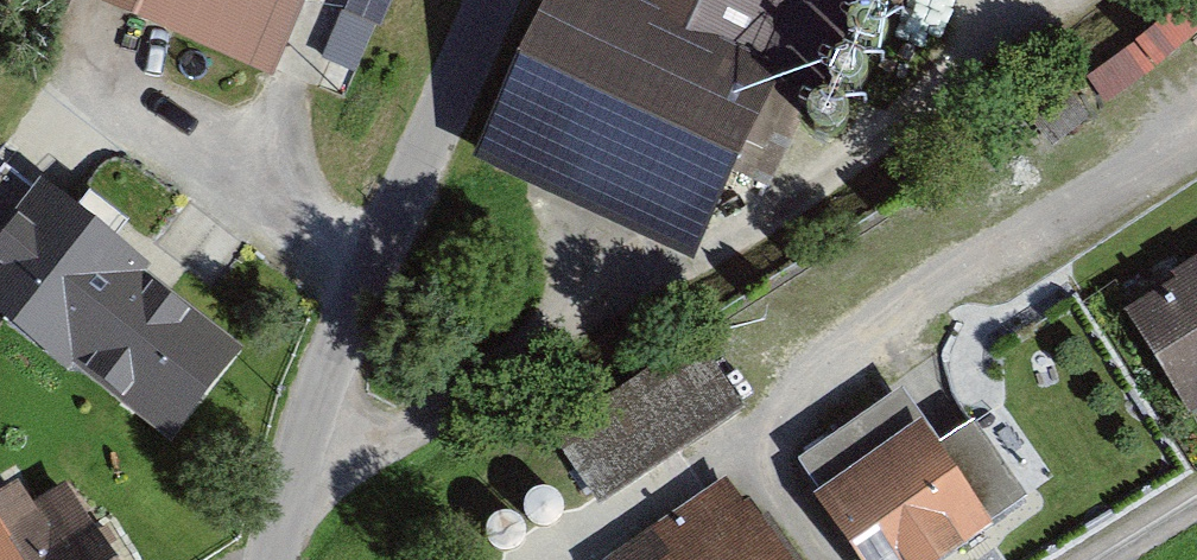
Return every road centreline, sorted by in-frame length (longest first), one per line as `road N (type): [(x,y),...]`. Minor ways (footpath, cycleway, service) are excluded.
road 1 (unclassified): [(275,559),(338,350),(492,0)]

